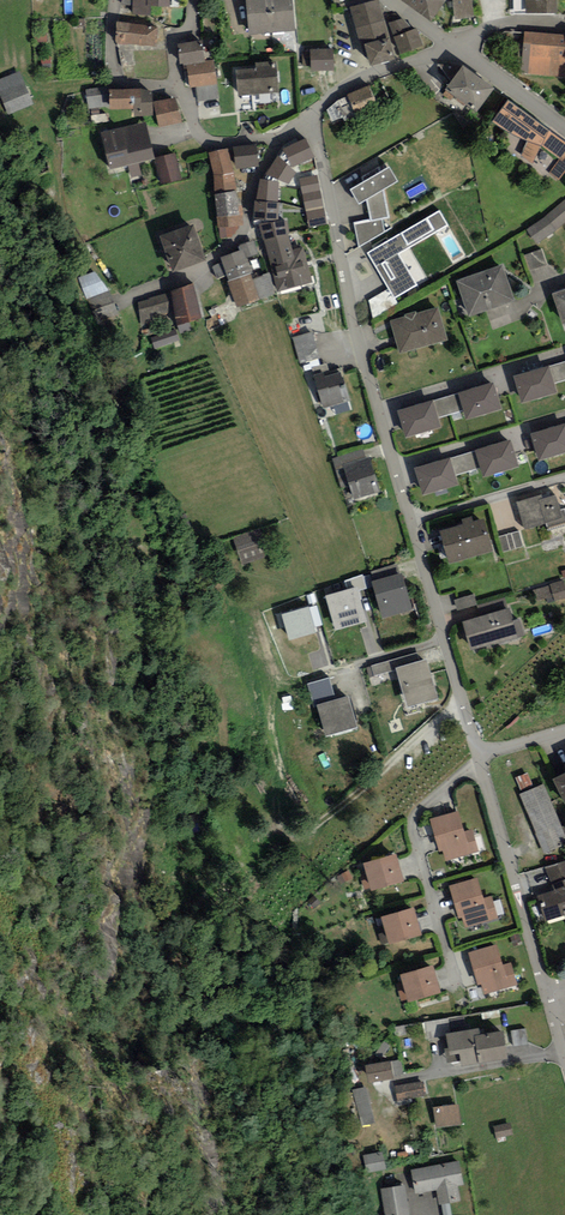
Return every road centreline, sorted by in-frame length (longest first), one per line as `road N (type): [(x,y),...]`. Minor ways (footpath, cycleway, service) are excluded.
road 1 (residential): [(478,755),(355,327),(315,113)]
road 2 (residential): [(315,113),(256,139),(220,143),(201,136),(174,47),(190,23),(193,0)]
road 3 (residential): [(545,987),(478,755)]
road 4 (residential): [(315,113),(362,78),(454,44)]
road 5 (residential): [(454,44),(564,128)]

